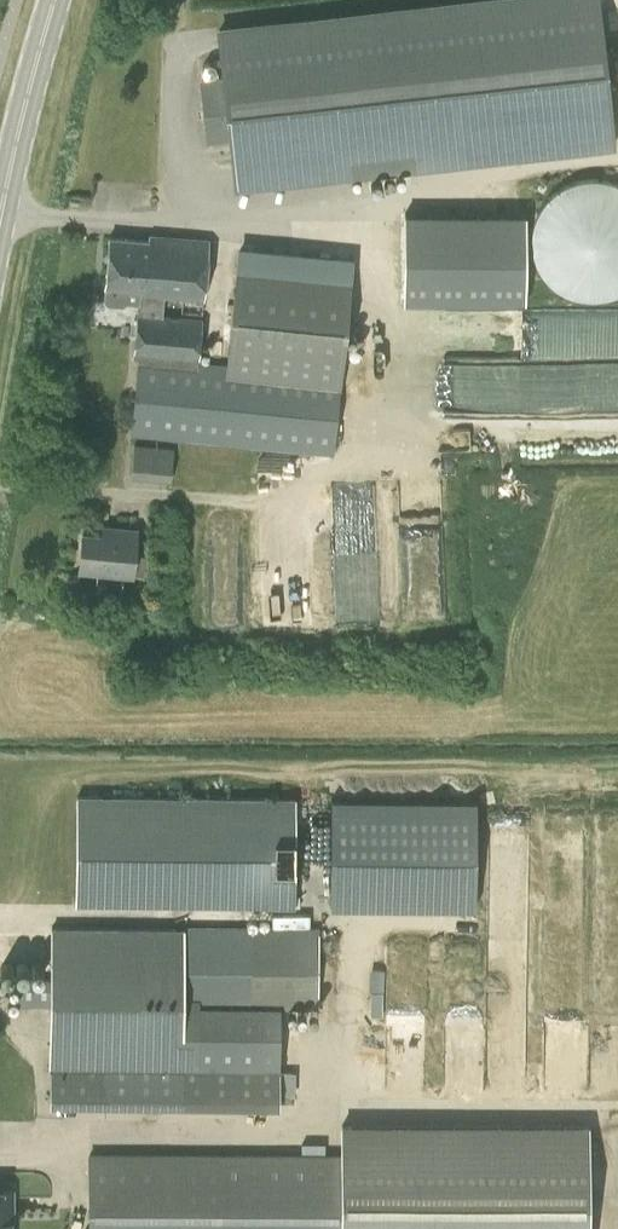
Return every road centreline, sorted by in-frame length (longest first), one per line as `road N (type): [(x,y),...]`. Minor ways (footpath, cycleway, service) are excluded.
road 1 (primary): [(0,219),(55,0)]

